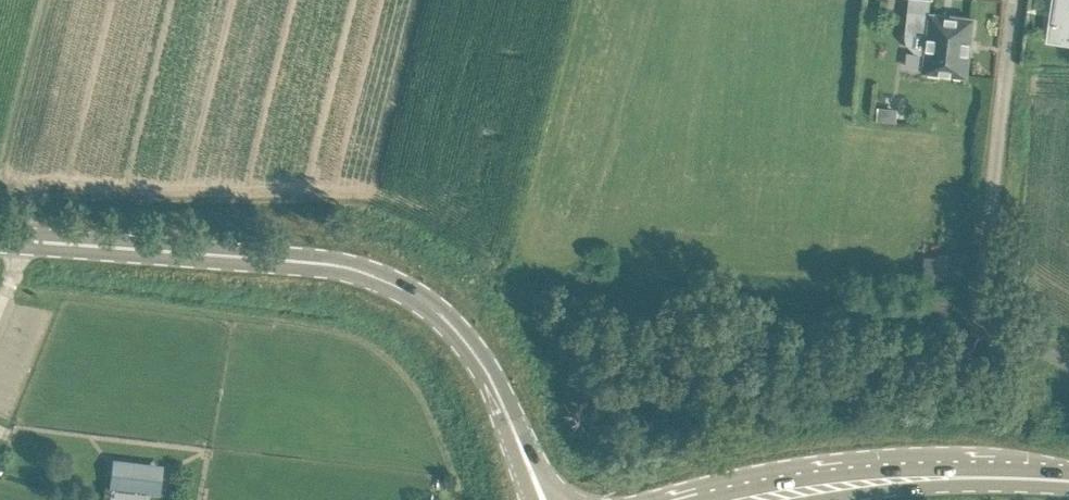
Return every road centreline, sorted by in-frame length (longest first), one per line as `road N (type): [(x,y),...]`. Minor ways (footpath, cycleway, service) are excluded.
road 1 (unclassified): [(543,499),(477,355),(430,305),(396,284),(330,264),(0,240)]
road 2 (primary): [(1068,480),(894,479),(737,499)]
road 3 (unclassified): [(984,294),(1013,0)]

